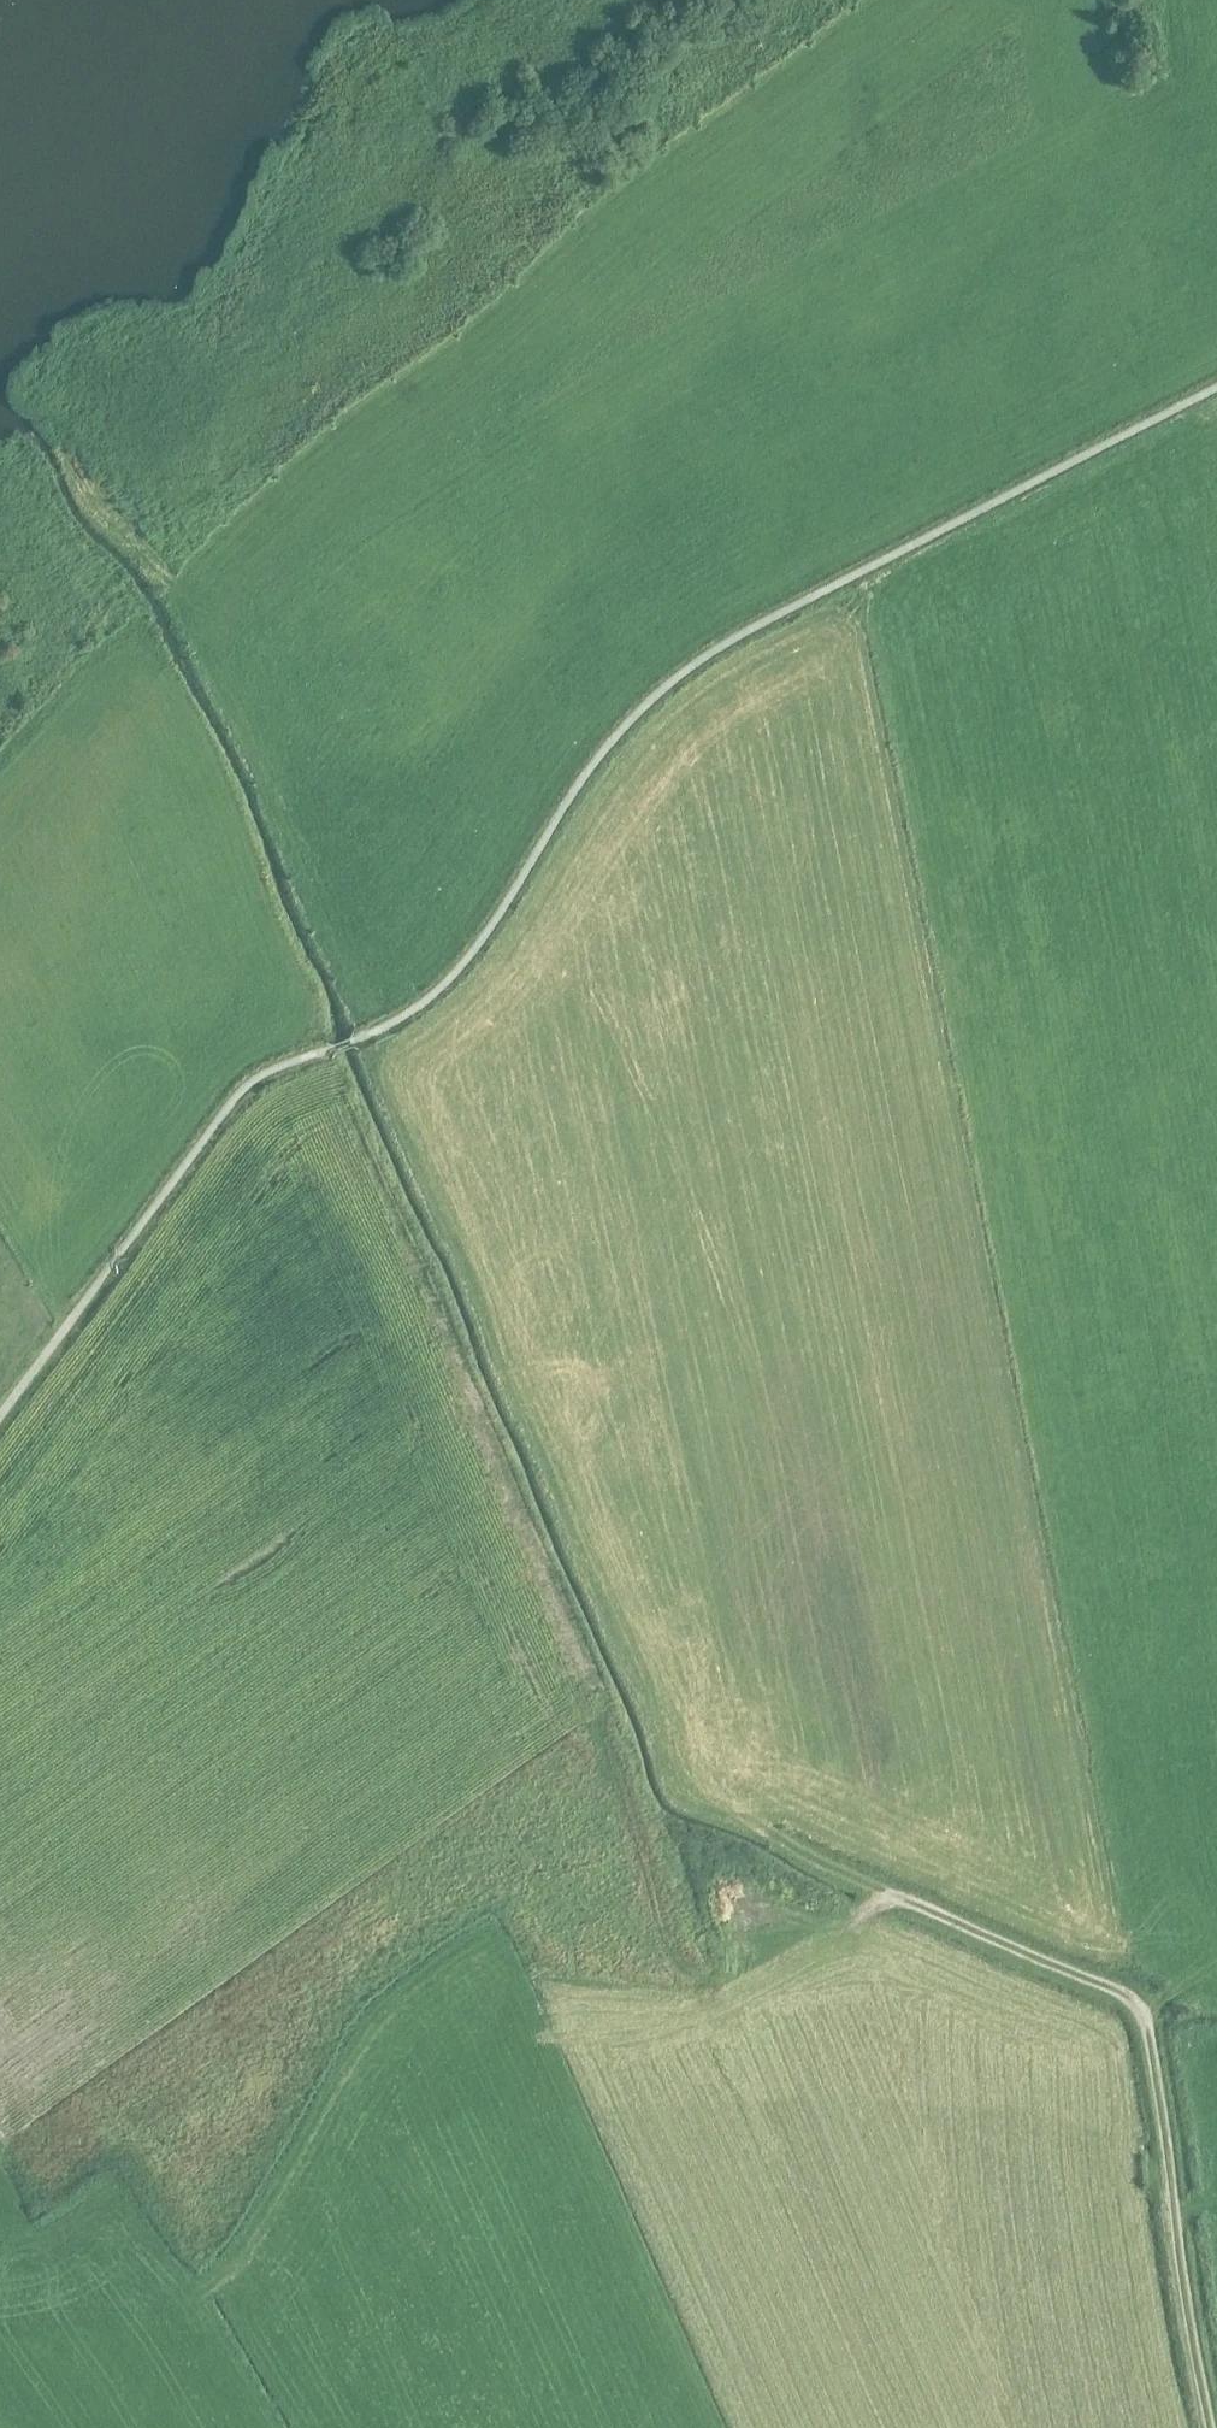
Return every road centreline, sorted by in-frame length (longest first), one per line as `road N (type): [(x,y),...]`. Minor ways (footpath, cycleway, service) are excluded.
road 1 (track): [(892,1894),(1113,1988),(1143,2014),(1207,2427)]
road 2 (track): [(770,1835),(892,1894),(856,1917),(694,1959)]

